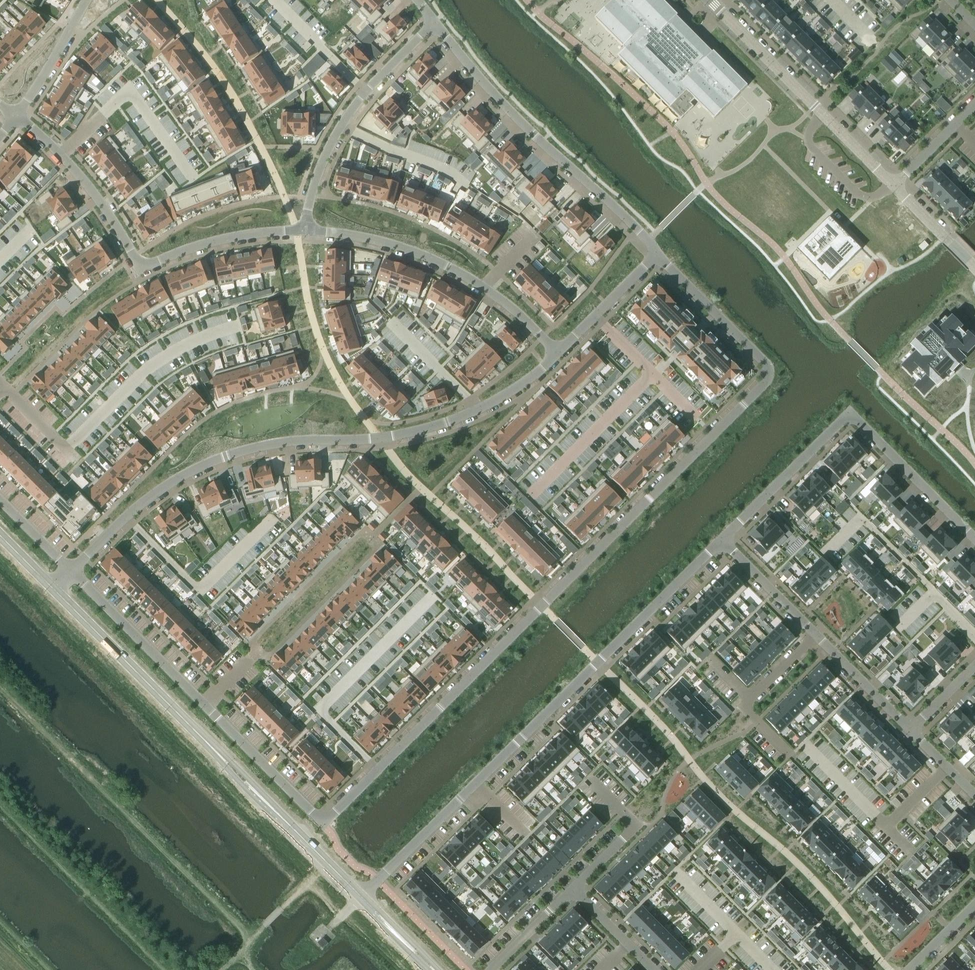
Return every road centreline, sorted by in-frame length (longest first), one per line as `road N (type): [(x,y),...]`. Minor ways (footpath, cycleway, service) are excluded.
road 1 (residential): [(656,252),(764,361),(765,382),(323,823)]
road 2 (residential): [(558,351),(521,384),(443,423),(263,447),(215,461),(124,517),(72,570)]
road 3 (residential): [(723,541),(365,895)]
road 4 (secondary): [(51,591),(360,901)]
road 5 (secondary): [(365,895),(55,586)]
road 6 (track): [(0,687),(253,940)]
road 7 (residential): [(974,538),(850,414),(723,541)]
road 8 (residential): [(434,23),(523,126),(656,252)]
road 9 (residential): [(558,351),(509,304),(448,268),(363,236),(306,229)]
road 10 (tertiary): [(893,183),(709,0)]
road 11 (residential): [(306,229),(341,128),(434,23)]
road 12 (residential): [(18,112),(84,182),(141,266)]
road 13 (residential): [(72,570),(204,703)]
road 14 (residential): [(306,229),(229,237),(141,266)]
road 15 (residential): [(204,703),(323,823)]
road 16 (residential): [(656,252),(558,351)]
road 17 (residential): [(911,730),(815,634)]
road 18 (residential): [(87,0),(18,112)]
road 19 (residential): [(815,634),(723,541)]

